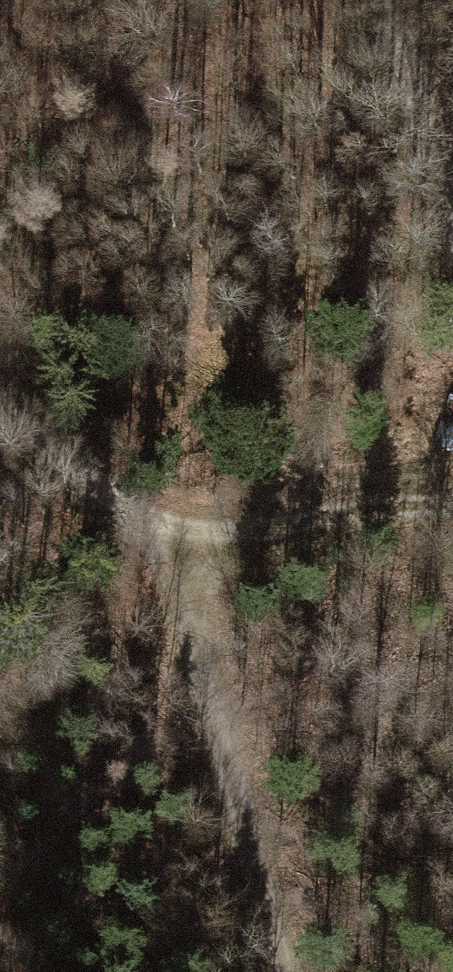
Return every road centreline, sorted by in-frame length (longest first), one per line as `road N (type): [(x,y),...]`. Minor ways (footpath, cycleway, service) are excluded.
road 1 (track): [(452,505),(403,505),(166,558),(126,516),(0,418)]
road 2 (track): [(166,558),(277,971)]
road 3 (track): [(381,0),(452,216)]

